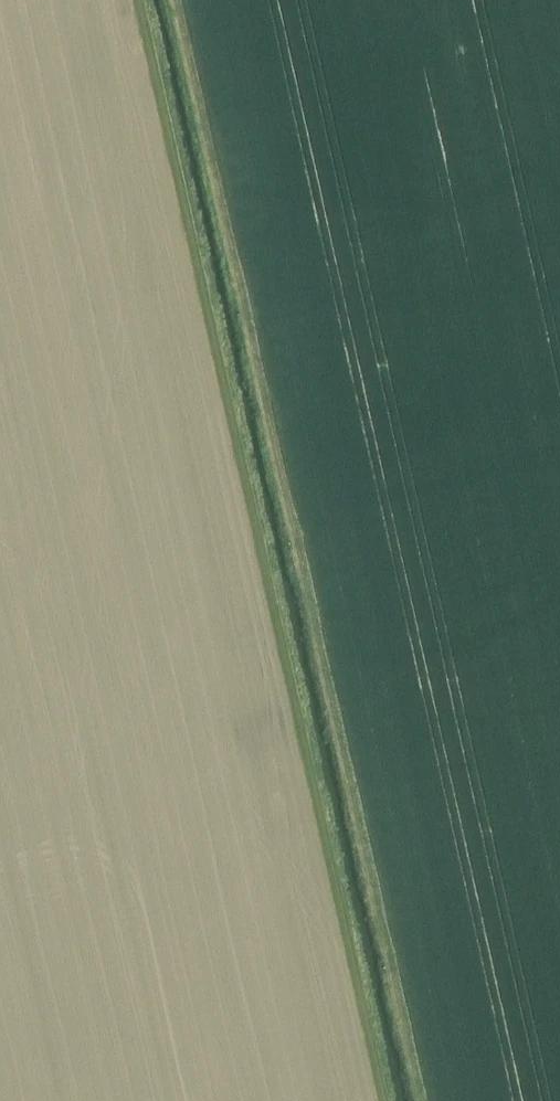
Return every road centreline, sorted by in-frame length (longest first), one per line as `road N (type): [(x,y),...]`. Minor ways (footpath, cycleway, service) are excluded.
road 1 (track): [(424,1100),(178,0)]

